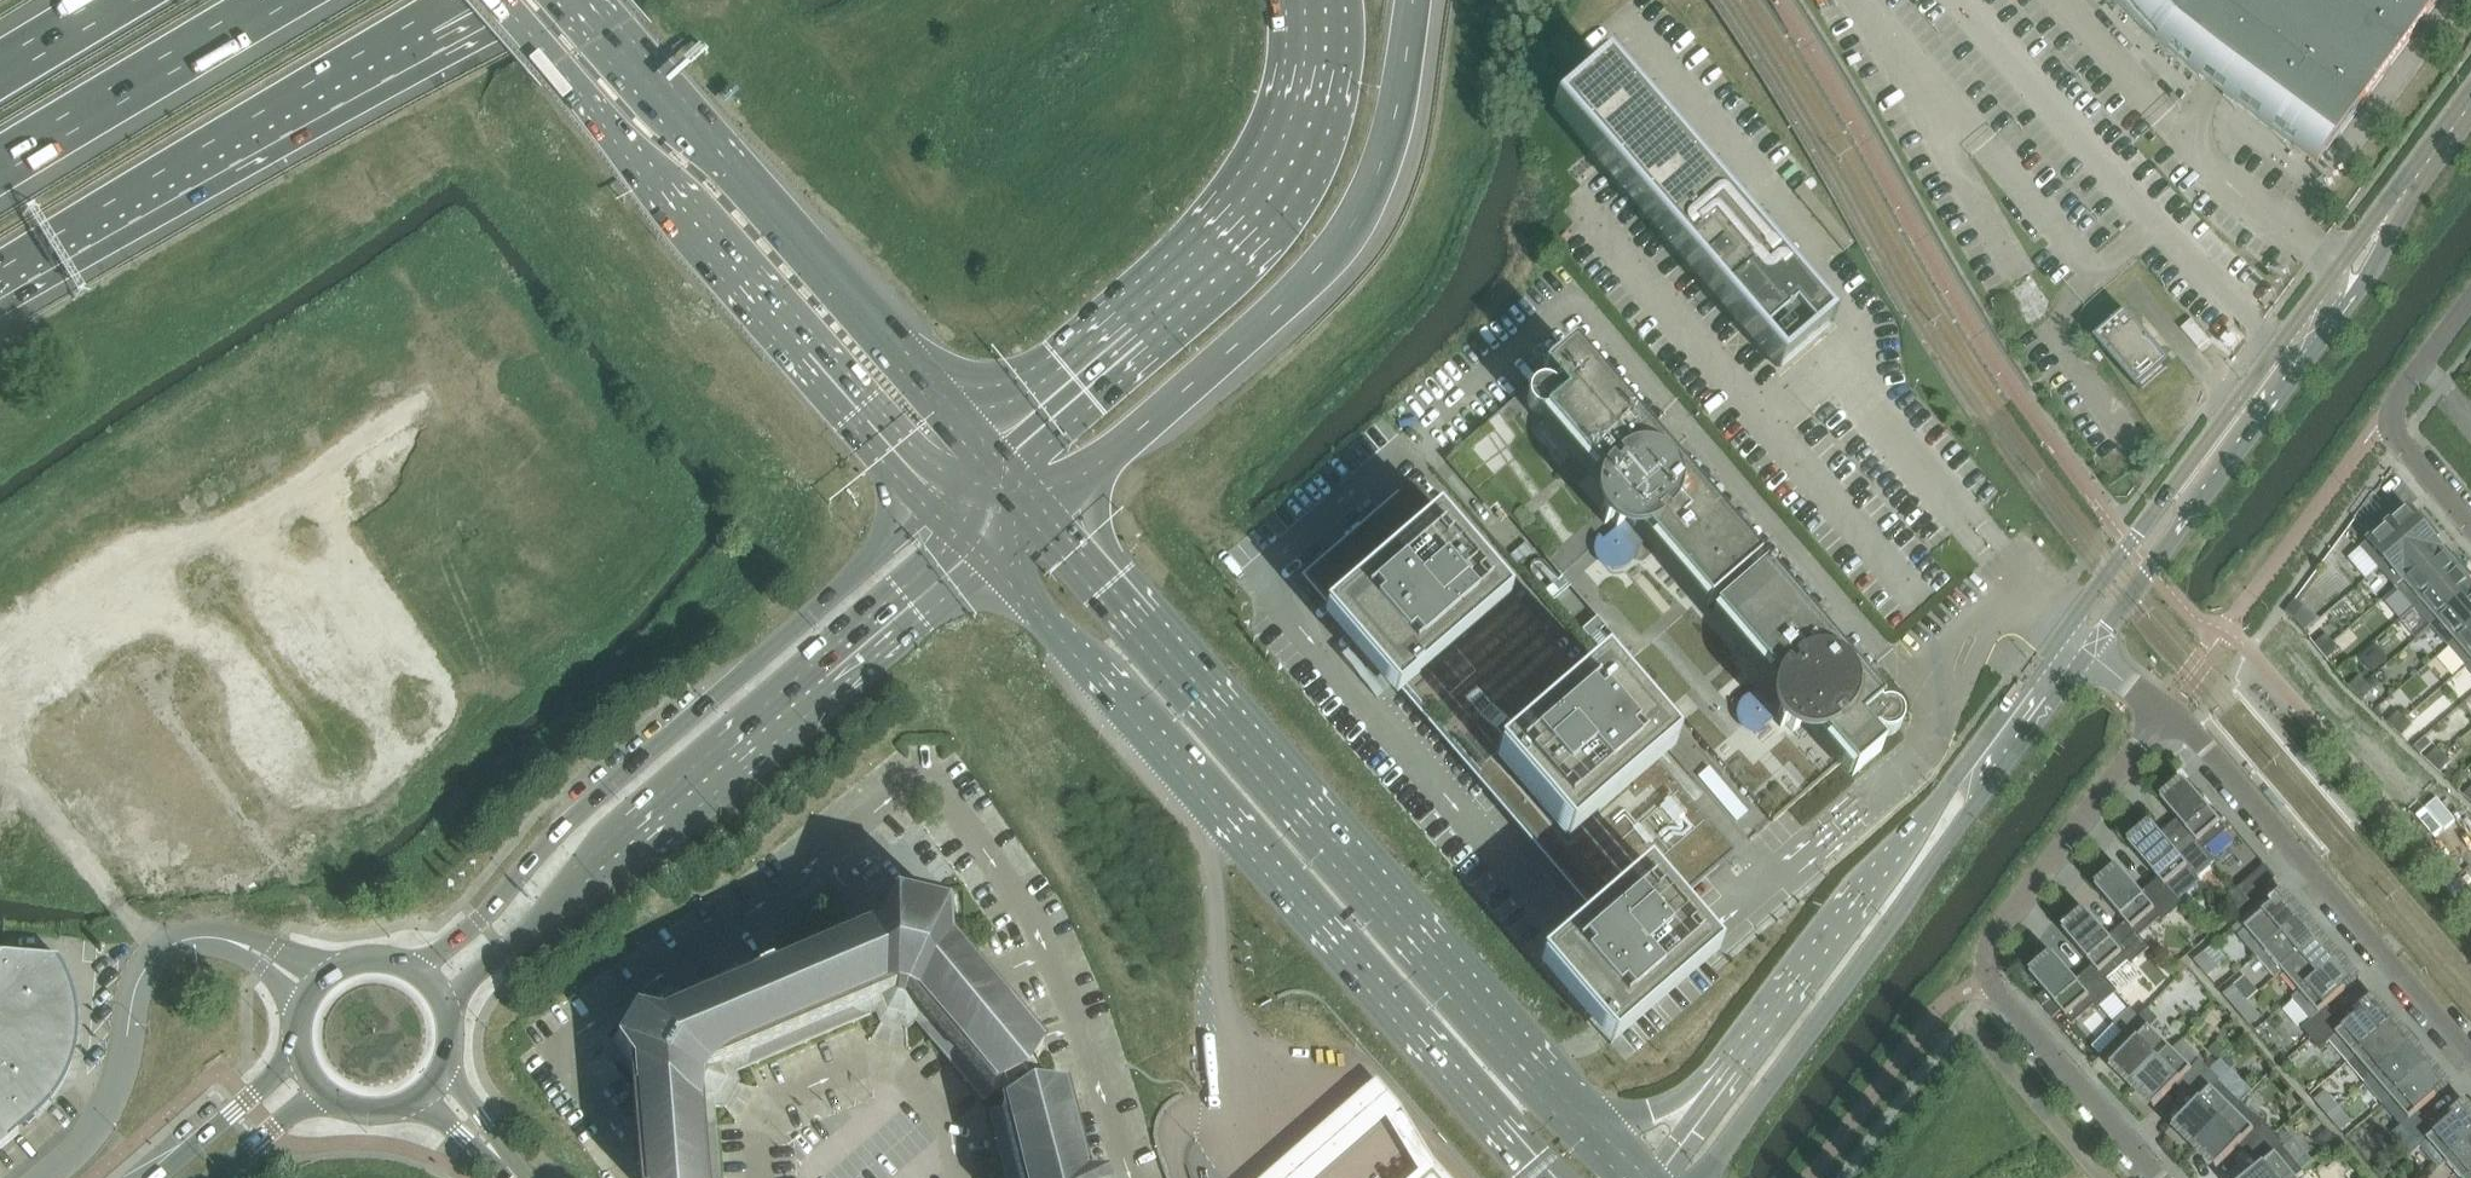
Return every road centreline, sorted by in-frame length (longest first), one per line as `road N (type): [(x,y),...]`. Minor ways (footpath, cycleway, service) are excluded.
road 1 (secondary): [(983,557),(1531,1177)]
road 2 (secondary): [(1578,1123),(1034,511)]
road 3 (secondary): [(444,1004),(983,557)]
road 4 (secondary): [(931,510),(558,829),(496,904),(413,970)]
road 5 (primary): [(498,0),(741,299),(931,510)]
road 6 (motorway): [(1034,511),(1303,288),(1356,221),(1390,136),(1414,0)]
road 7 (tertiary): [(1697,1177),(2090,654)]
road 8 (primary): [(989,458),(587,0)]
road 9 (motorway): [(1333,0),(1326,103),(1284,194),(1209,273),(989,458)]
road 10 (residential): [(2159,1177),(1990,981),(1986,949),(2163,715)]
road 11 (tertiary): [(2090,654),(2384,256),(2403,201)]
road 12 (tertiary): [(2403,201),(2332,268),(2065,633)]
road 13 (motorway): [(0,271),(428,14)]
road 14 (tertiary): [(2065,633),(1776,1016)]
road 15 (residential): [(2163,715),(2192,729),(2470,1054)]
road 16 (motorway): [(0,165),(277,0)]
road 17 (secondary): [(1776,1016),(1675,1100),(1578,1123)]
road 18 (tertiary): [(1776,1016),(1654,1177)]
road 19 (secondary): [(301,1053),(157,1177)]
road 20 (secondary): [(413,970),(369,960),(328,976),(302,1015),(301,1053)]
road 21 (residential): [(2390,409),(2401,441),(2470,521)]
road 22 (motorway): [(118,0),(0,71)]
road 23 (secondary): [(216,1177),(323,1091)]
road 24 (residential): [(2390,409),(2470,302)]
road 25 (unclassified): [(515,1177),(432,1086)]
road 26 (secondary): [(323,1091),(379,1112),(432,1086)]

